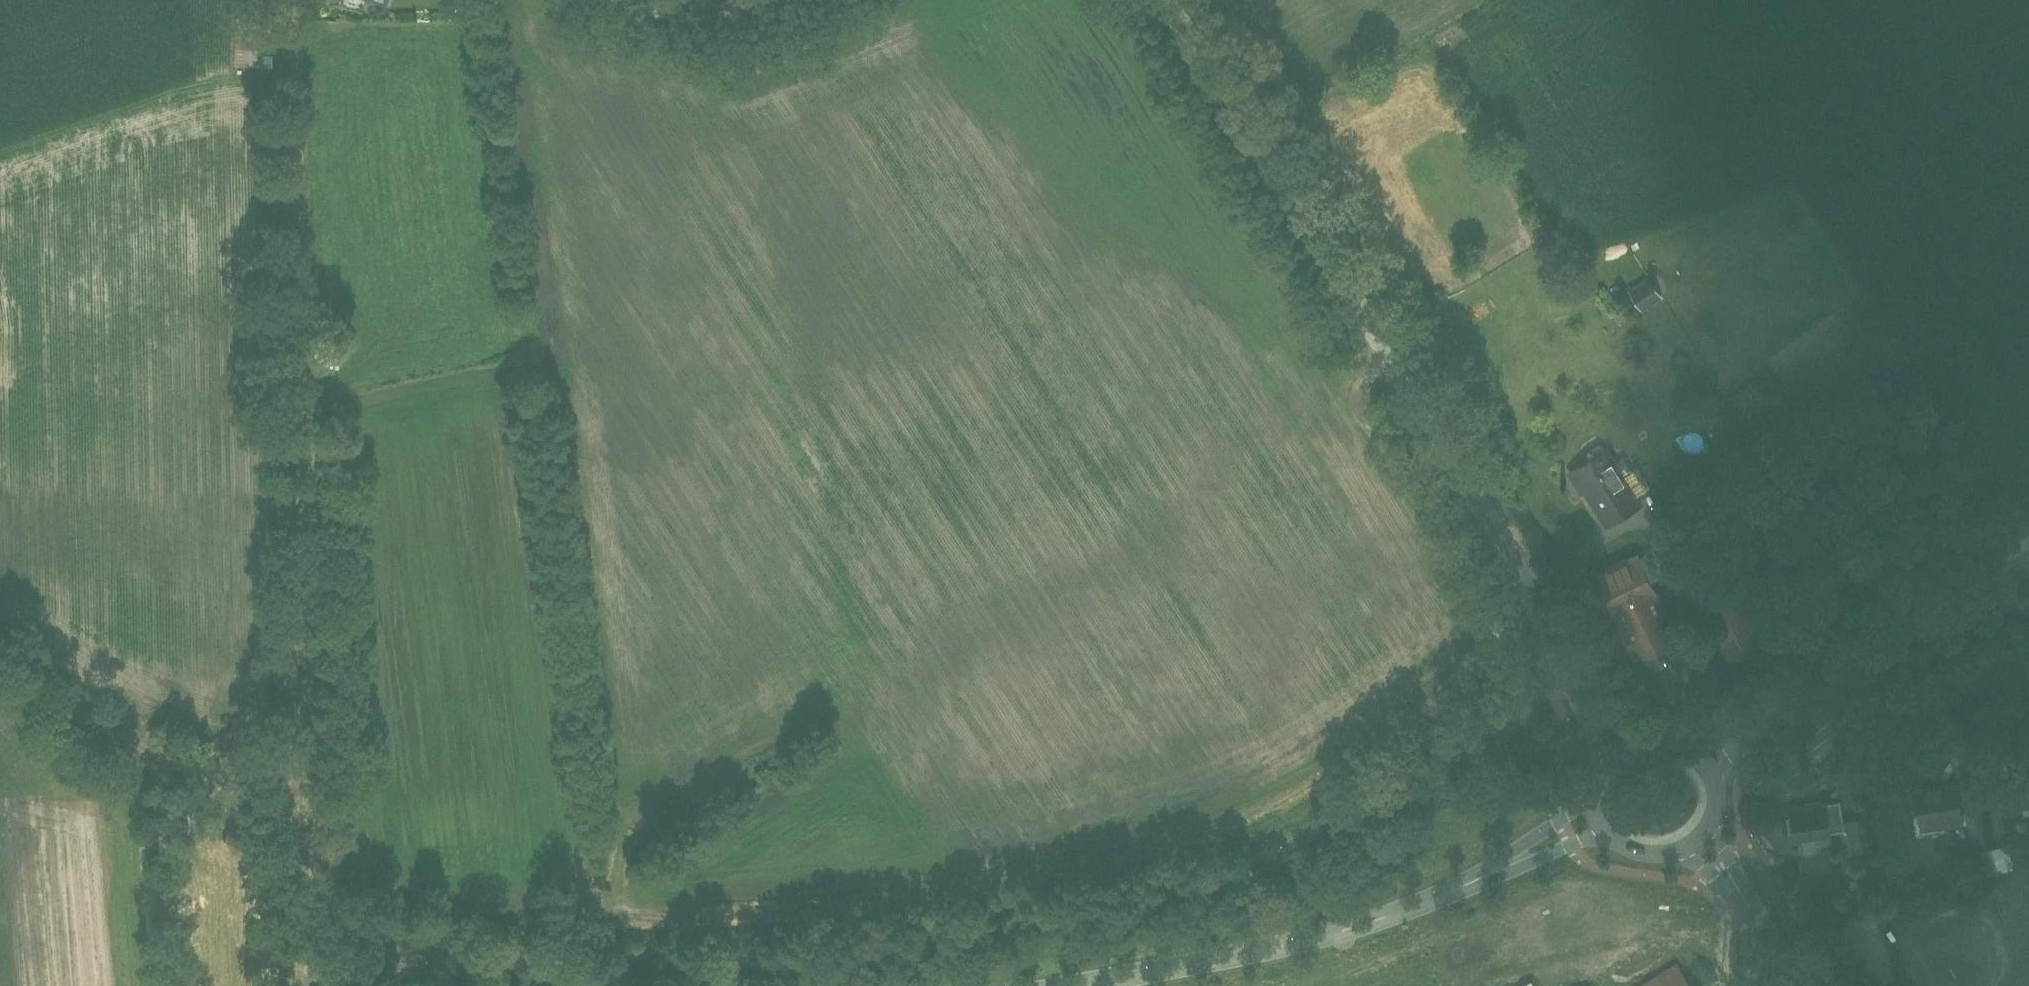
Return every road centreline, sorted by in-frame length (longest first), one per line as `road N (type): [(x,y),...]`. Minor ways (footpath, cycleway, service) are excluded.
road 1 (track): [(317,985),(306,821),(297,0)]
road 2 (track): [(704,985),(1319,835),(1445,774),(1574,678)]
road 3 (unclassified): [(1158,0),(1489,499),(1611,748)]
road 4 (tertiary): [(1083,985),(1295,944),(1383,918),(1493,872),(1596,812)]
road 5 (track): [(0,665),(167,761),(306,821)]
road 6 (tertiary): [(1782,710),(2028,574)]
road 7 (residential): [(1782,710),(1837,773),(2028,740)]
road 8 (residential): [(1813,985),(1698,840)]
road 9 (tertiary): [(1596,812),(1620,845),(1639,854),(1681,851),(1698,840)]

